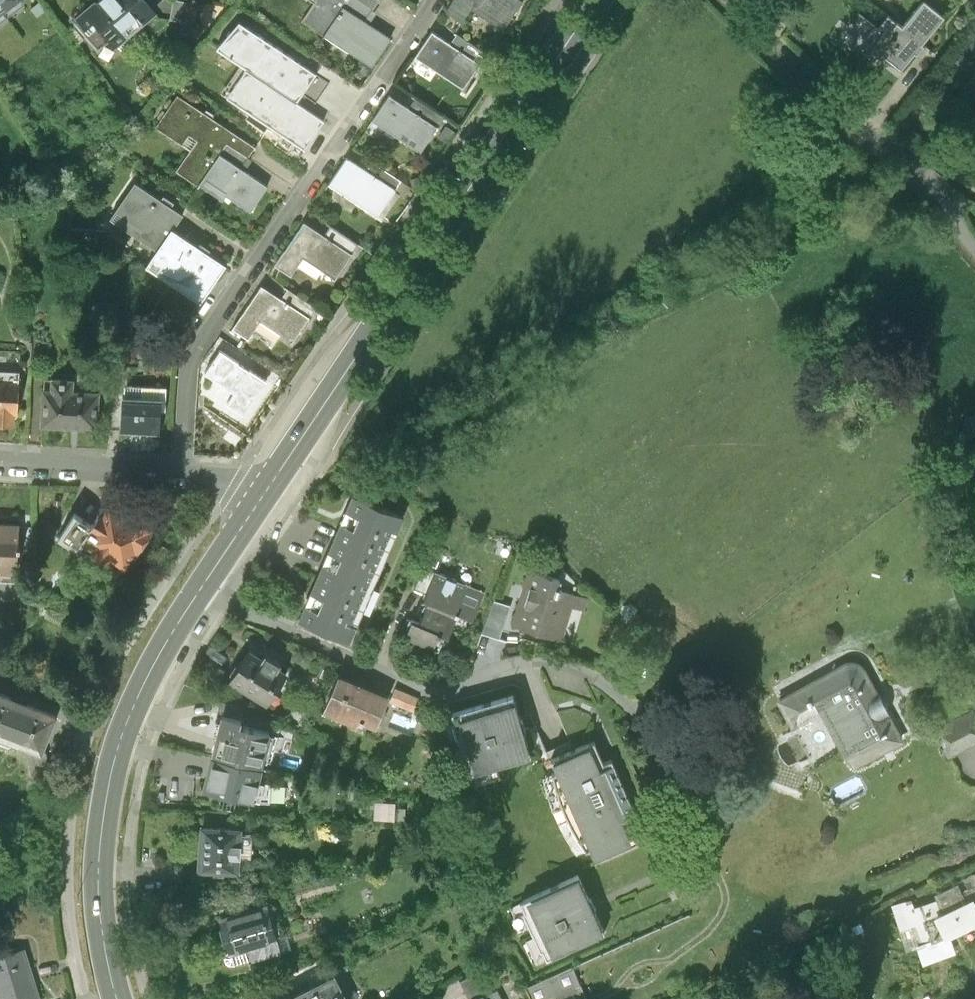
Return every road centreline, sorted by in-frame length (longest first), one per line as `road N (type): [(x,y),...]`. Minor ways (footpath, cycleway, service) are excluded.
road 1 (primary): [(264,497),(598,0)]
road 2 (residential): [(184,474),(192,362),(203,339),(436,0)]
road 3 (primary): [(117,998),(99,905),(108,790),(130,715),(161,652),(264,497)]
road 4 (residential): [(913,164),(727,0)]
road 5 (residential): [(0,464),(184,474)]

